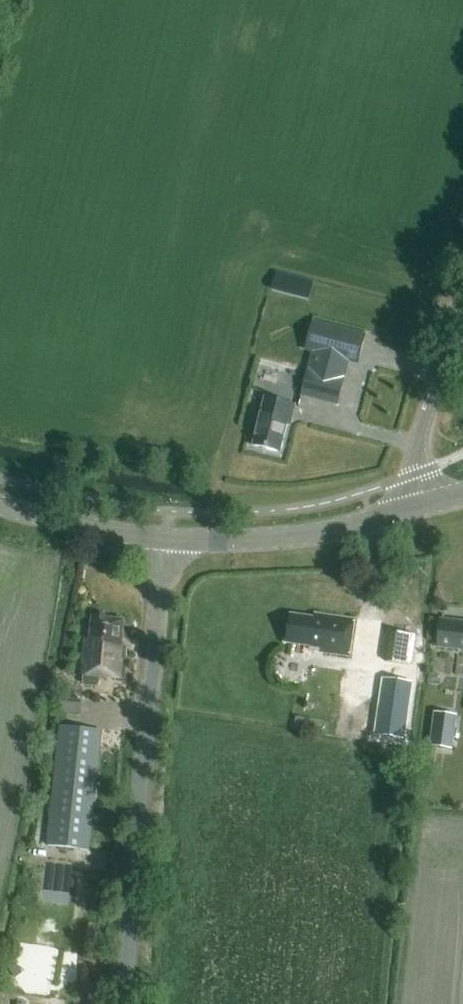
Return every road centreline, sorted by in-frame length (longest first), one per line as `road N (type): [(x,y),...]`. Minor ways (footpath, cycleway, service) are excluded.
road 1 (unclassified): [(123,1003),(166,539)]
road 2 (tertiary): [(166,539),(295,536),(421,506)]
road 3 (unclassified): [(421,506),(417,473),(428,411),(462,315)]
road 4 (tertiary): [(166,539),(0,514)]

